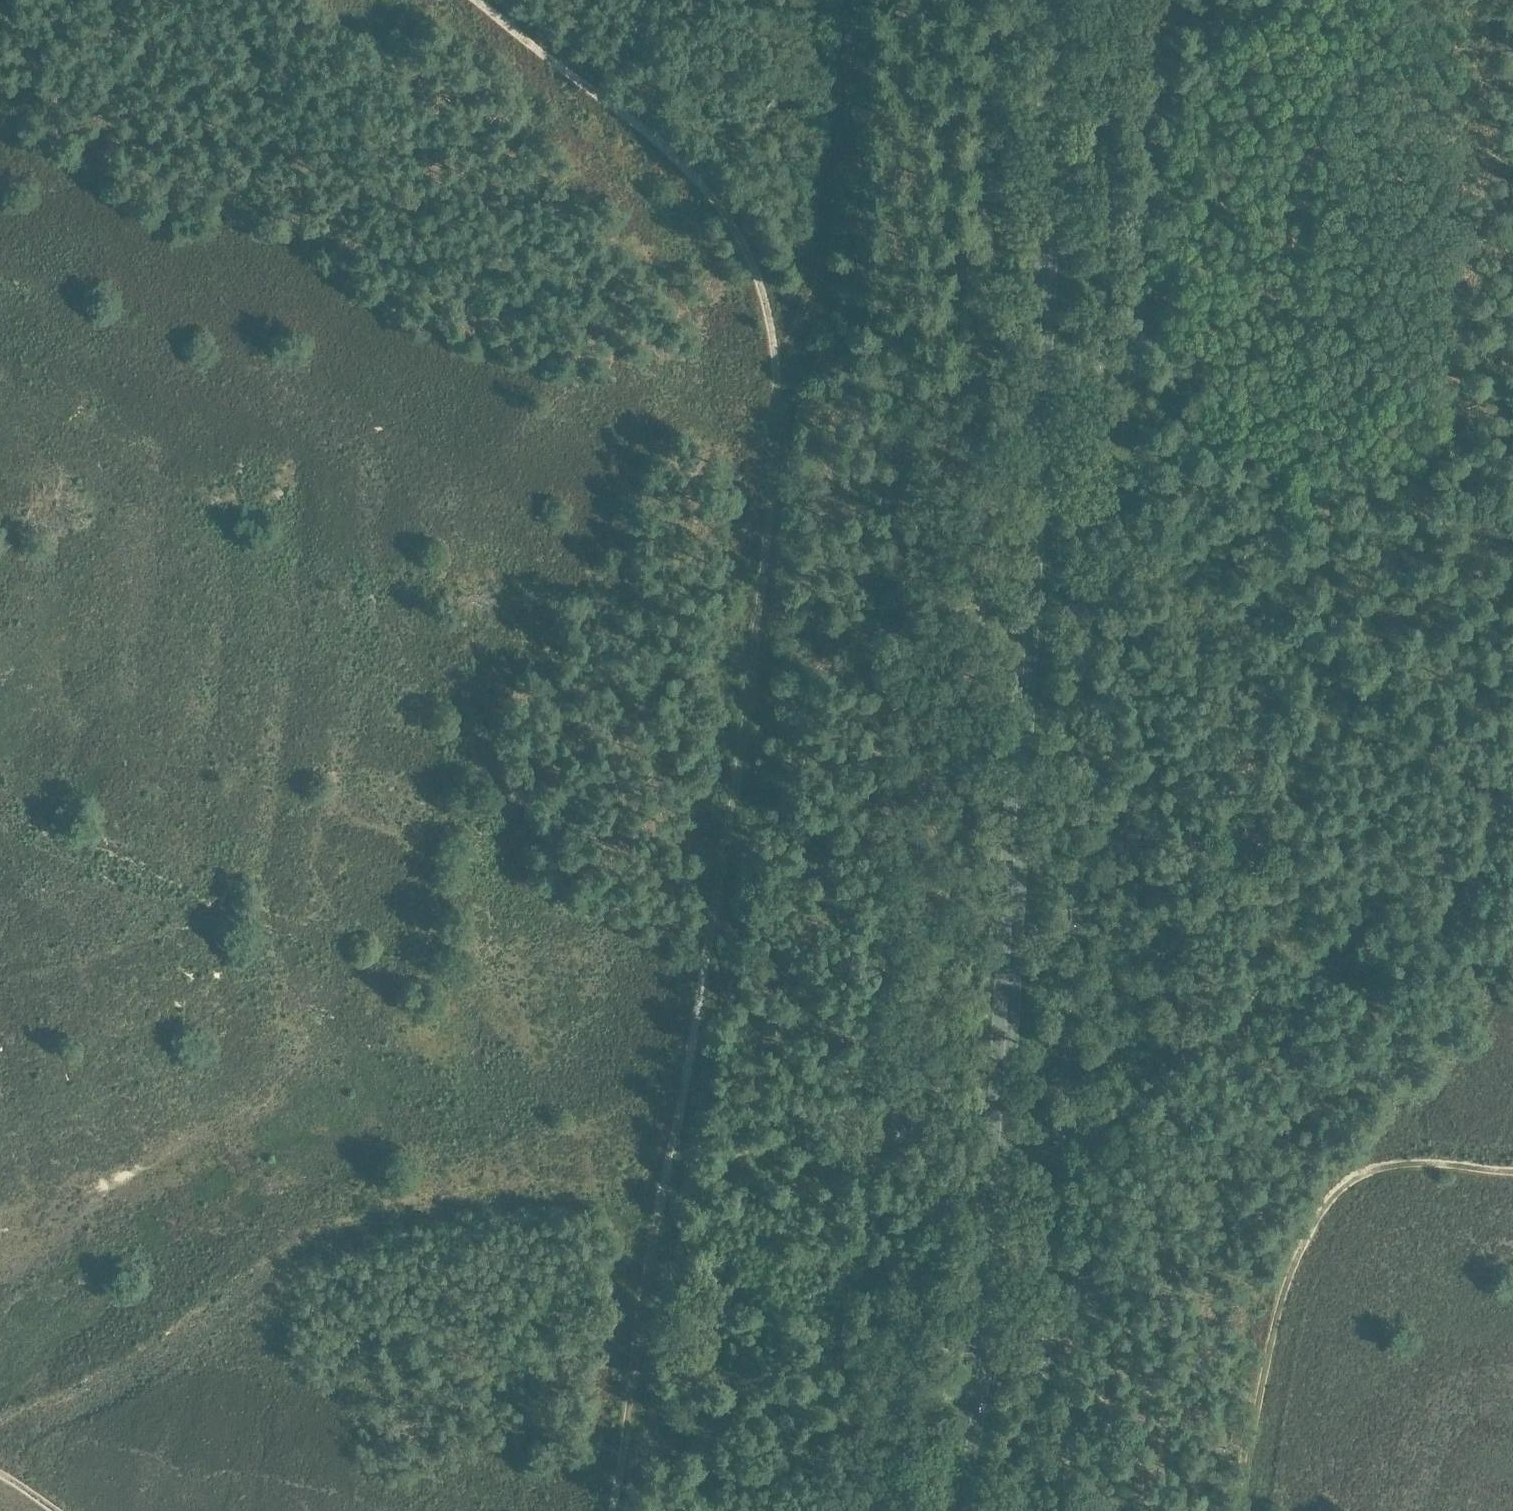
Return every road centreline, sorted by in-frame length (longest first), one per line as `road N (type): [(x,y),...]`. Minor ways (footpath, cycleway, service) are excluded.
road 1 (track): [(612,1510),(751,671),(775,344),(760,284),(719,208),(672,156),(478,0)]
road 2 (secondary): [(954,1510),(989,1288),(1004,1087),(1055,0)]
road 3 (track): [(775,344),(819,284),(852,0)]
road 4 (track): [(803,314),(843,311),(941,379),(1039,388)]

